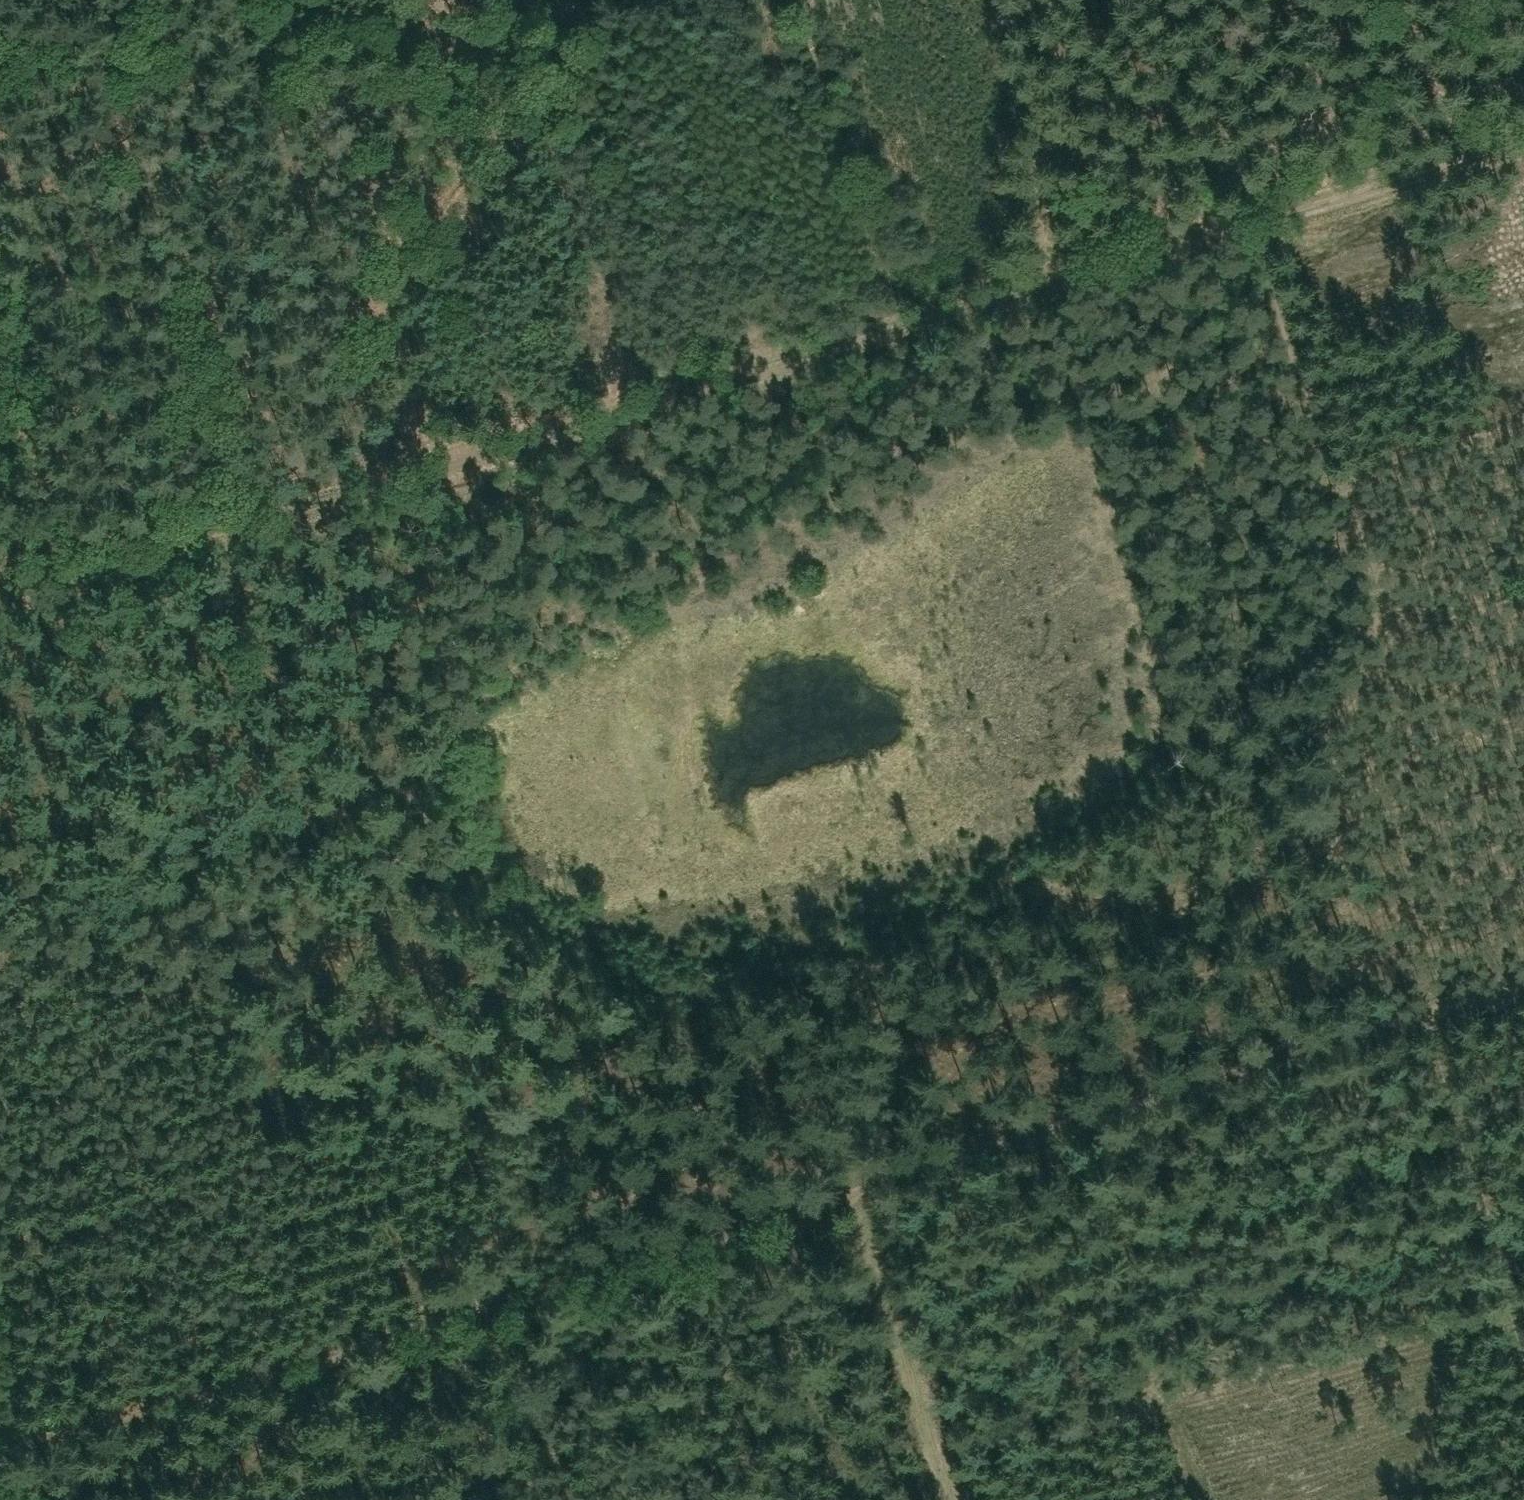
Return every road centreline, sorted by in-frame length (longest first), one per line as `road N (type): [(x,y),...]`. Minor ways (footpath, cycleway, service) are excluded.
road 1 (track): [(0,591),(1523,128)]

